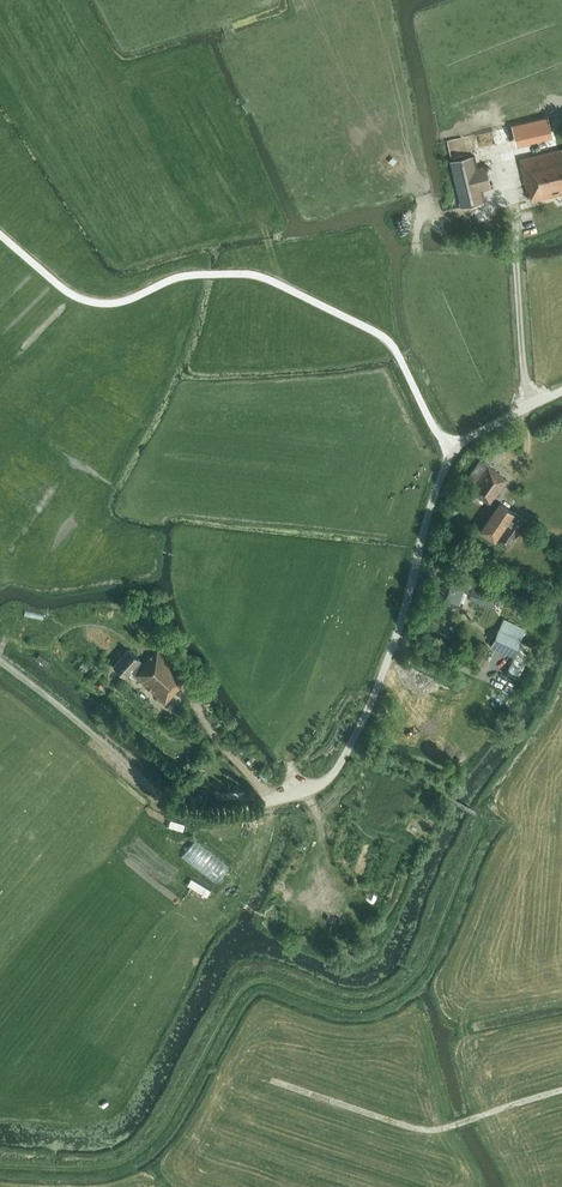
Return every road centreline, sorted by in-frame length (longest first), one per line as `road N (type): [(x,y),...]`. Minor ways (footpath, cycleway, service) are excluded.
road 1 (unclassified): [(561,390),(455,450),(429,509),(394,641),(340,764),(316,788),(259,803)]
road 2 (track): [(561,1089),(433,1130),(272,1080)]

